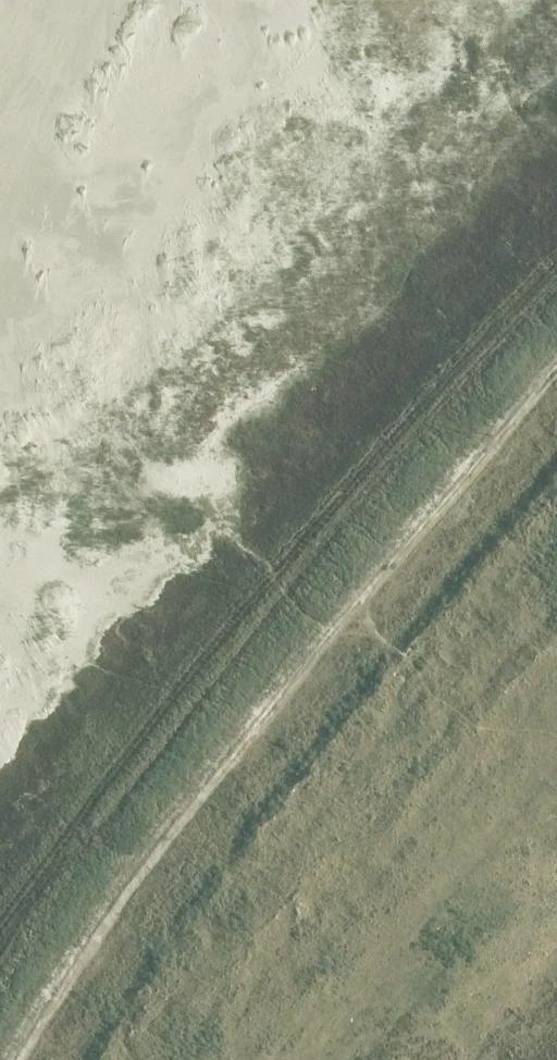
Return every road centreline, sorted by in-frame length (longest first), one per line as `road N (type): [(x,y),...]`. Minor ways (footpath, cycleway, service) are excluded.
road 1 (track): [(10,1059),(157,829),(556,357)]
road 2 (track): [(0,919),(204,653),(370,460),(556,262)]

